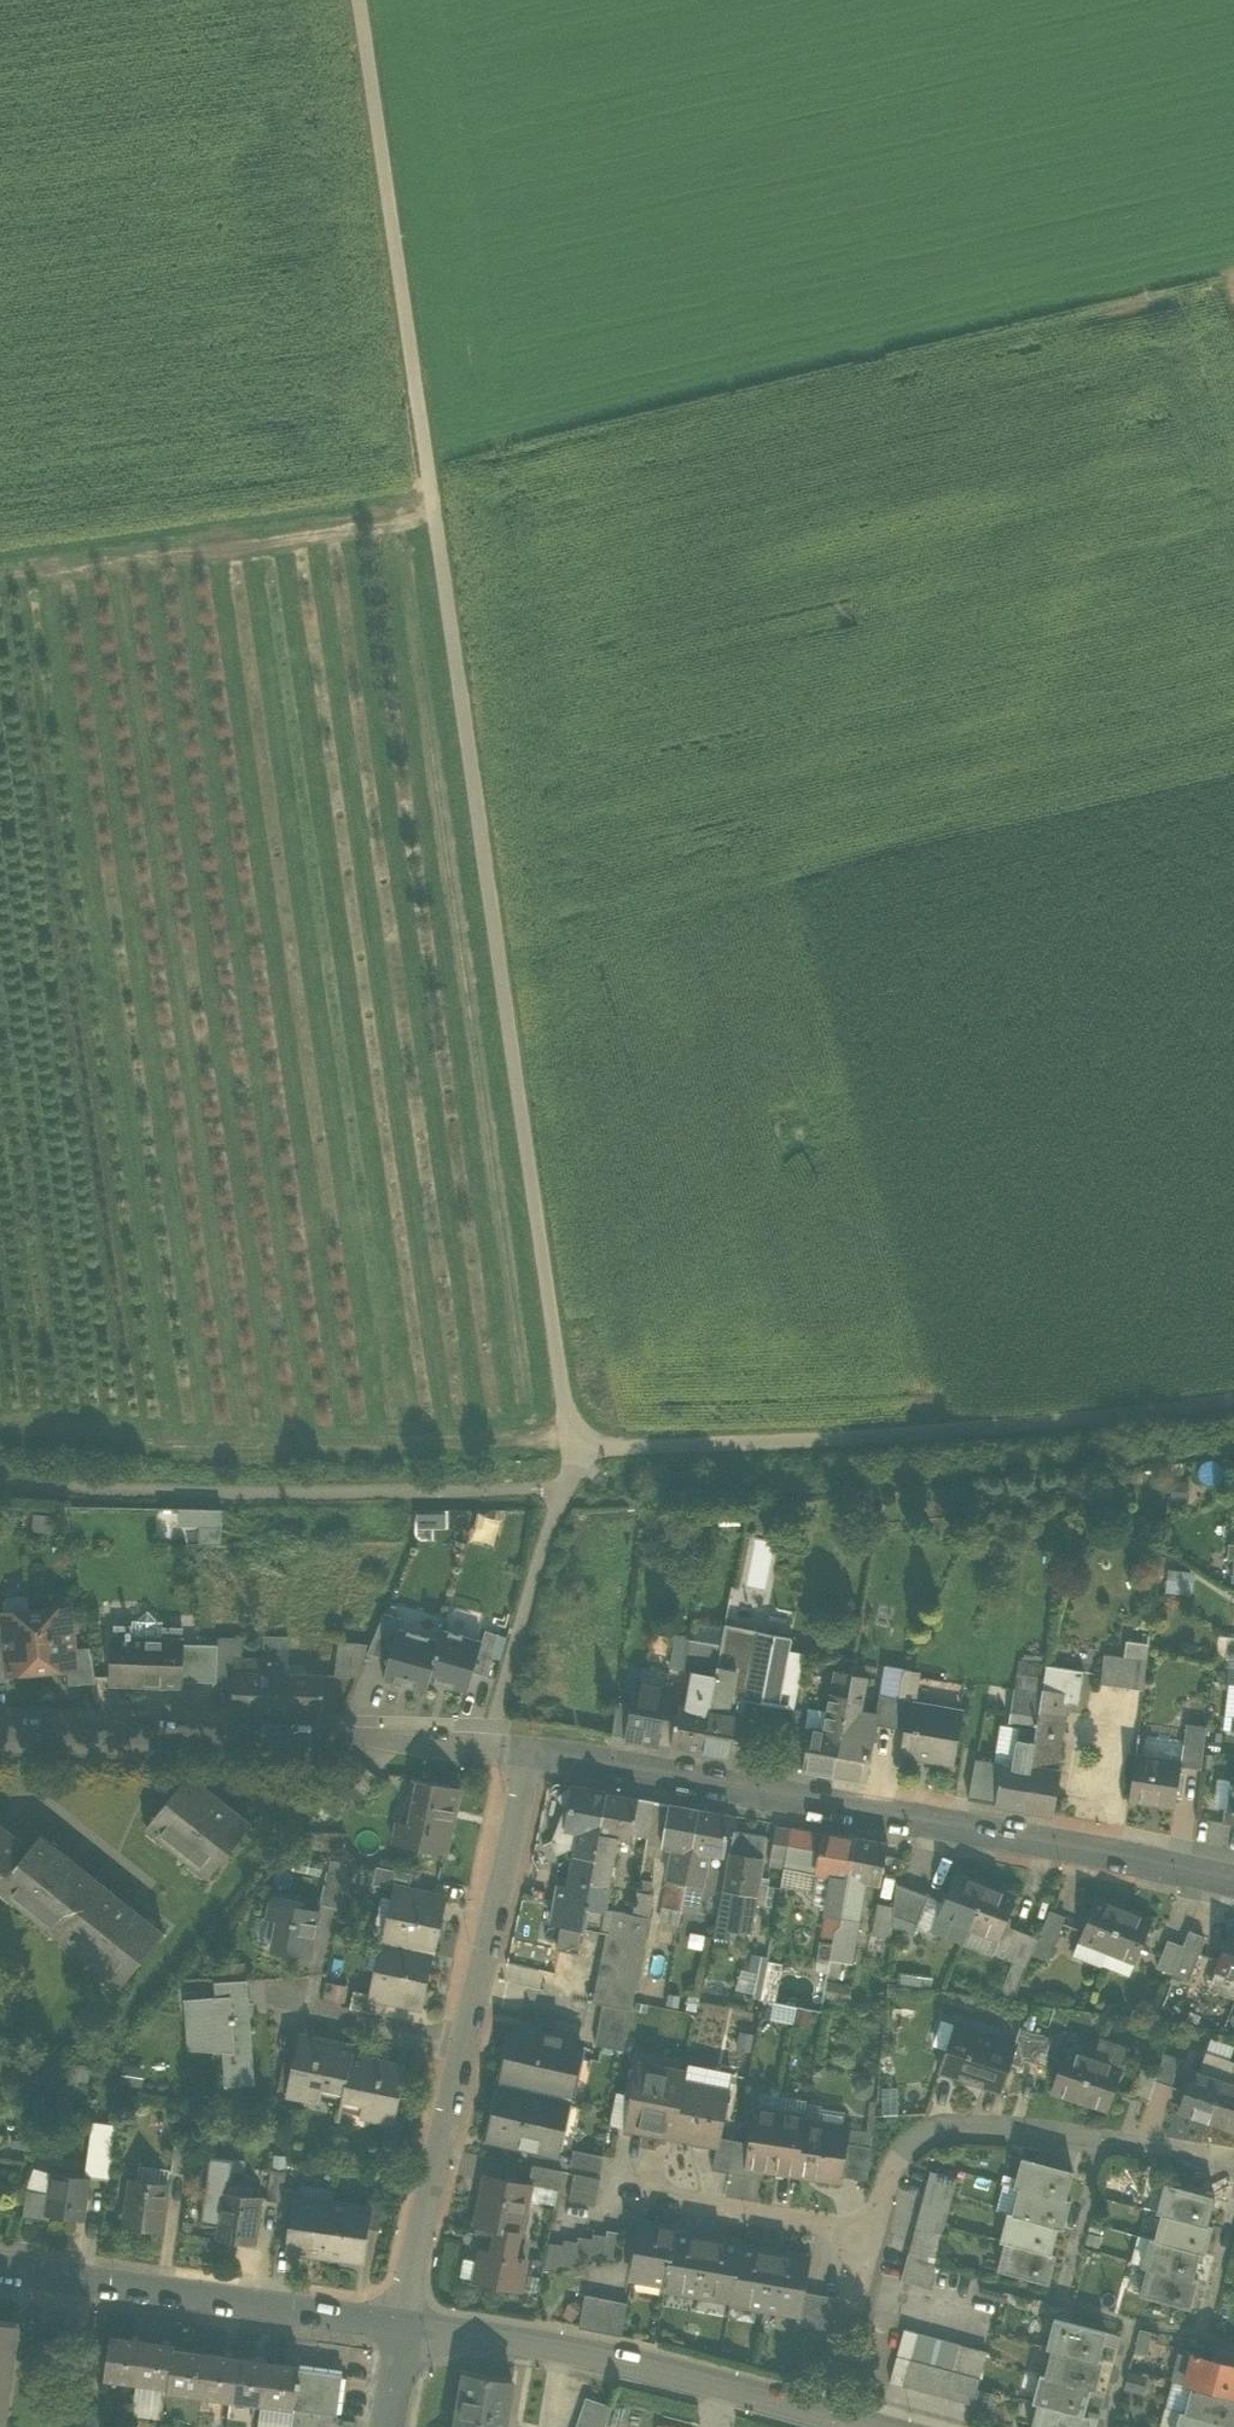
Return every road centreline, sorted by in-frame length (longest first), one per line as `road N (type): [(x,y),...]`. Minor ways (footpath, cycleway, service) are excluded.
road 1 (track): [(358,0),(564,1390),(582,1444),(369,1448),(0,1436)]
road 2 (residential): [(1233,1881),(534,1749)]
road 3 (unclassified): [(582,1444),(834,1438),(1233,1399)]
road 4 (unclassified): [(534,1749),(408,2319)]
road 5 (residential): [(0,1724),(488,1740)]
road 6 (residential): [(1233,2159),(1010,2126),(931,2126),(905,2141),(869,2232)]
road 7 (residential): [(820,2411),(587,2351),(408,2319)]
road 8 (residential): [(0,2266),(408,2319)]
road 9 (unclassified): [(582,1444),(488,1740)]
road 10 (residential): [(869,2232),(628,2186)]
road 11 (residential): [(869,2232),(820,2411)]

